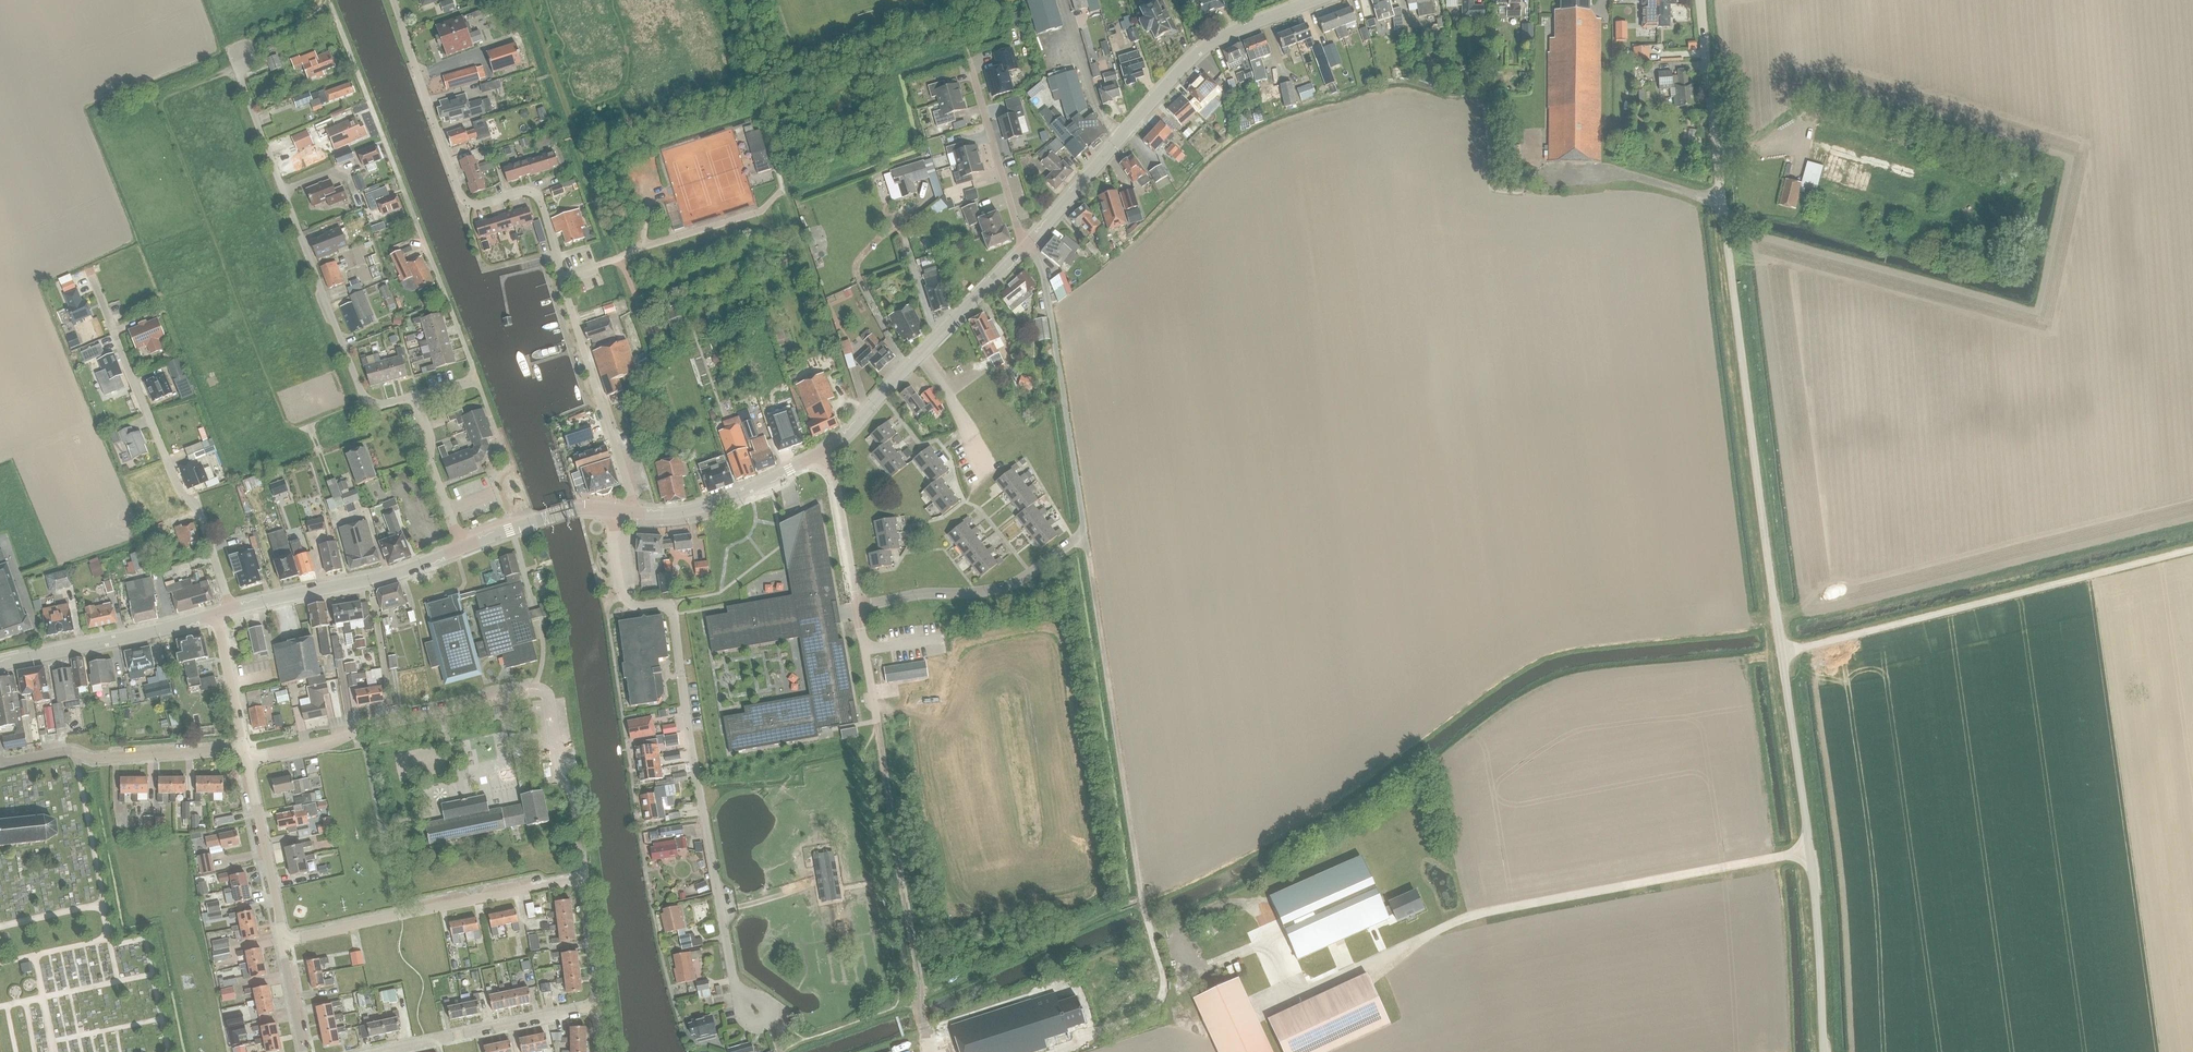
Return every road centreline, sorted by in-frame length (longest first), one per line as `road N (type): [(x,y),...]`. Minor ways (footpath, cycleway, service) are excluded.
road 1 (unclassified): [(1780,655),(1699,0)]
road 2 (residential): [(636,513),(539,200),(527,192),(482,204),(465,199),(393,0)]
road 3 (residential): [(755,1012),(737,994),(672,615),(666,604),(634,607),(627,599),(615,511)]
road 4 (residential): [(858,607),(1011,584),(1085,533),(1044,278),(1026,245)]
road 5 (unclassified): [(1780,655),(2192,552)]
road 6 (residential): [(414,396),(383,405),(364,395),(241,76),(242,53)]
road 7 (unclassified): [(1822,1051),(1815,910),(1780,655)]
road 8 (tertiary): [(1026,245),(1213,42),(1320,0)]
road 9 (residential): [(231,612),(198,516),(178,492),(89,276)]
road 10 (tertiary): [(829,450),(1026,245)]
road 11 (track): [(920,977),(877,722)]
road 12 (residential): [(0,766),(68,753),(93,762),(245,757)]
road 13 (tertiary): [(231,612),(369,582),(462,550)]
road 14 (tertiary): [(0,667),(216,616)]
road 15 (tertiary): [(636,513),(707,508),(829,450)]
road 16 (residential): [(398,1051),(595,1008)]
road 17 (residential): [(1026,245),(969,55)]
road 18 (residential): [(583,881),(574,803),(555,771),(541,694)]
road 19 (residential): [(398,918),(361,731)]
road 20 (residential): [(282,943),(245,757)]
road 21 (residential): [(398,918),(583,881)]
road 22 (residential): [(361,731),(541,694)]
road 23 (residential): [(414,396),(462,550)]
road 24 (residential): [(858,607),(829,450)]
road 25 (tertiary): [(462,550),(579,511),(615,511)]
road 26 (residential): [(245,757),(216,616)]
road 27 (residential): [(595,1008),(583,881)]

